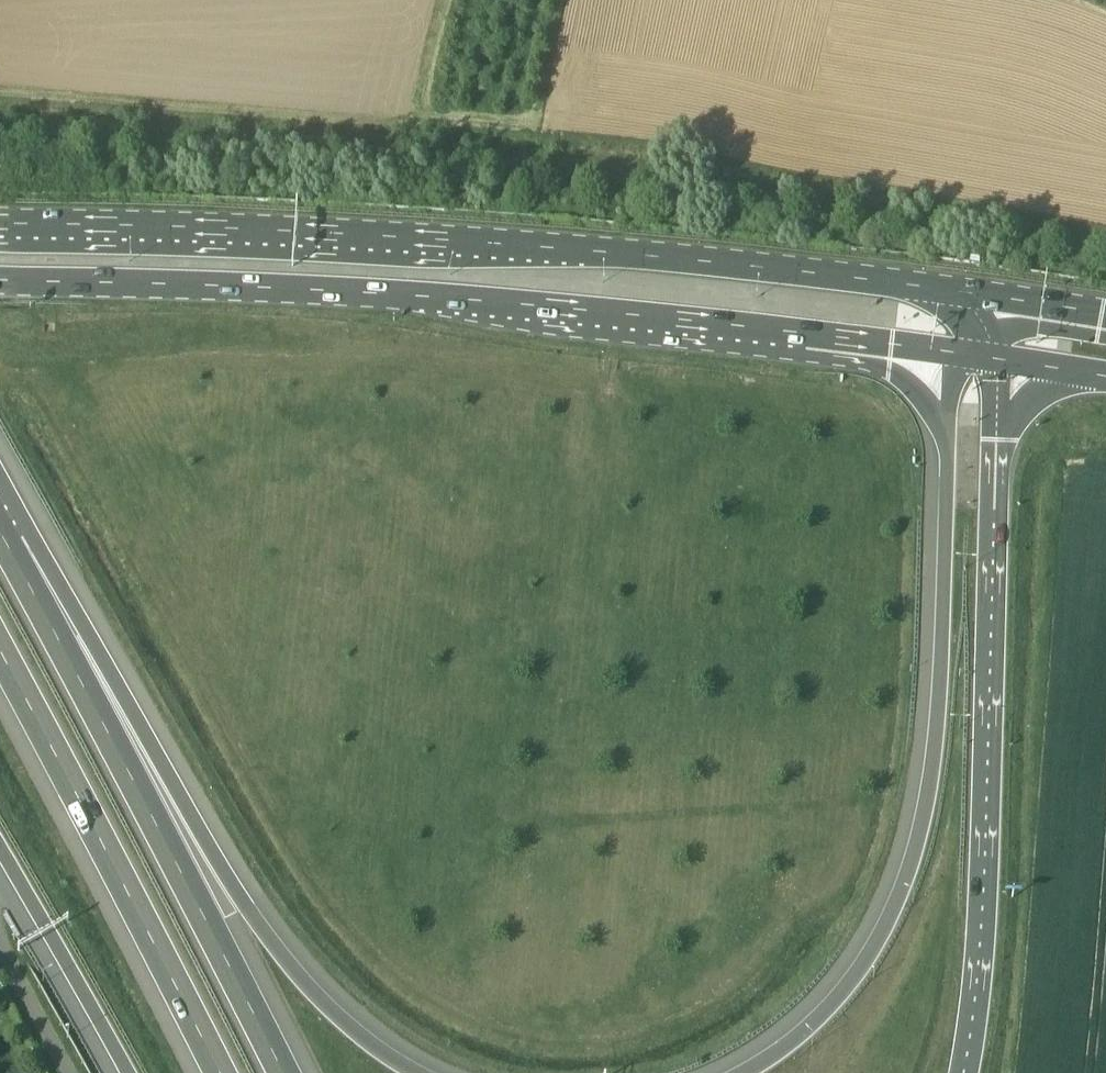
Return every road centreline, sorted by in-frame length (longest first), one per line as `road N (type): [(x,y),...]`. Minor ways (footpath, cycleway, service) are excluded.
road 1 (trunk): [(985,296),(565,248),(0,224)]
road 2 (trunk): [(0,284),(402,296),(956,354)]
road 3 (motorway): [(956,354),(938,721),(916,850),(860,971),(807,1029),(747,1072)]
road 4 (motorway): [(964,1072),(985,852),(999,359)]
road 5 (motorway): [(417,1072),(349,1027),(278,951),(141,727),(8,543)]
road 6 (motorway): [(284,1072),(8,543)]
road 7 (motorway): [(0,651),(220,1072)]
road 8 (motorway): [(0,864),(117,1072)]
road 9 (trunk): [(1105,314),(985,296)]

